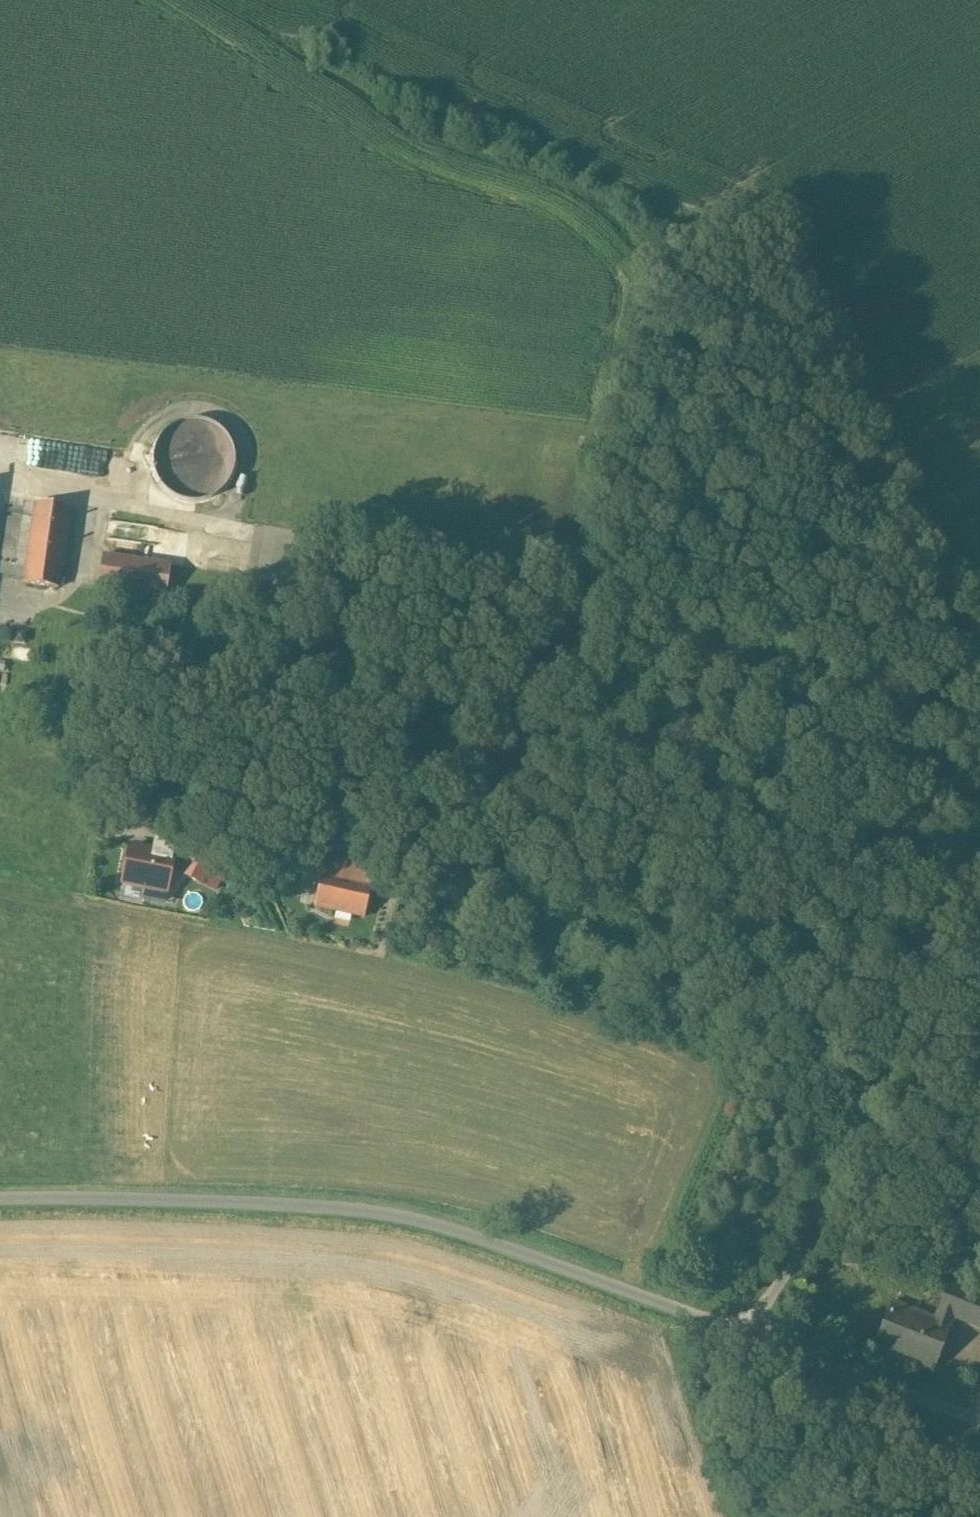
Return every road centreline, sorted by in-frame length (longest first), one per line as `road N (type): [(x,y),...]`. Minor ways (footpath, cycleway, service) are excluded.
road 1 (unclassified): [(0,1198),(315,1206),(412,1220),(750,1335)]
road 2 (unclassified): [(750,1335),(873,1130),(911,1035),(979,735)]
road 3 (unclassified): [(750,1335),(979,1423)]

